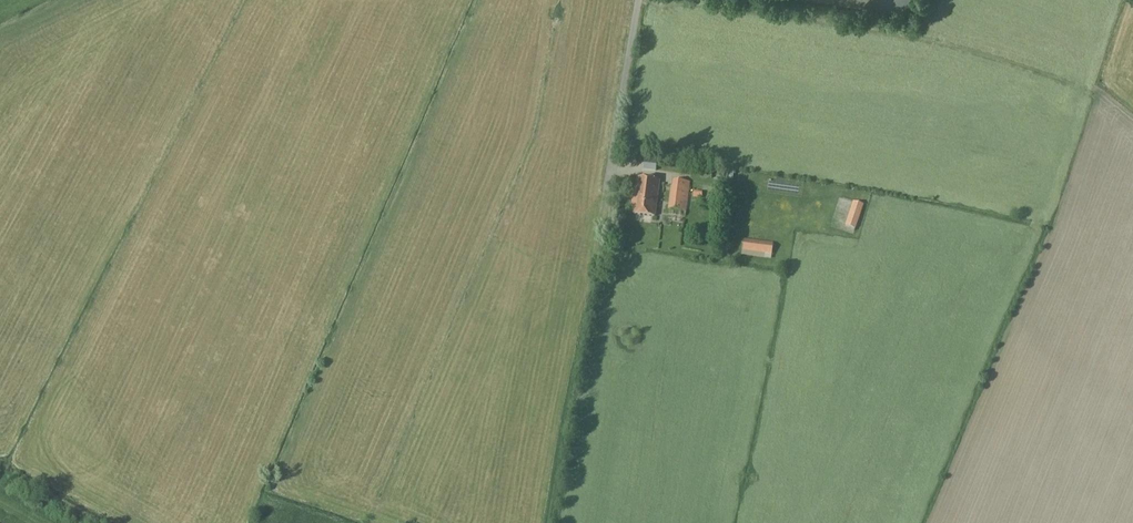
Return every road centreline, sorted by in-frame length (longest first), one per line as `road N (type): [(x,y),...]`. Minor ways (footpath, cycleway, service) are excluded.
road 1 (unclassified): [(546,522),(639,0)]

